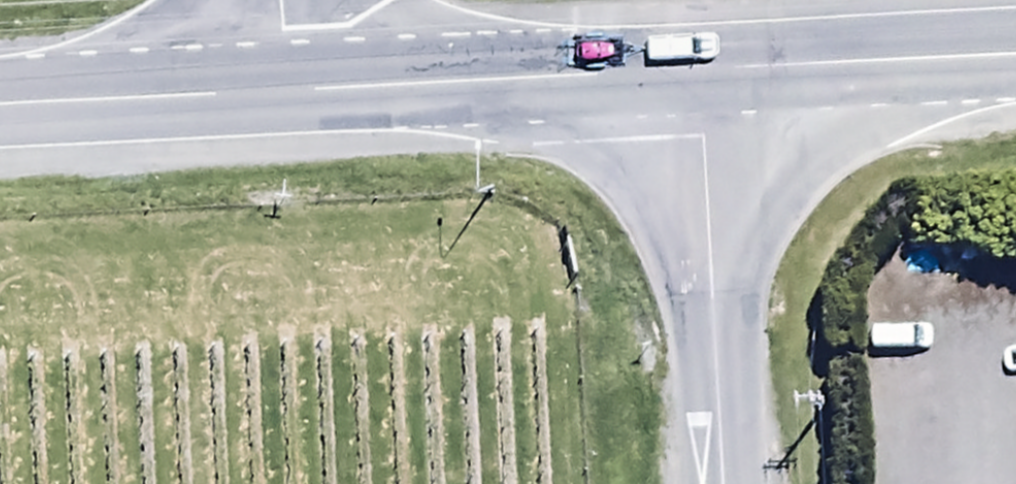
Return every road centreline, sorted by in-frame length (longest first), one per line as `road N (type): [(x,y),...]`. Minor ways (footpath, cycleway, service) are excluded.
road 1 (tertiary): [(281,91),(708,71)]
road 2 (unclassified): [(708,71),(729,483)]
road 3 (tertiary): [(708,71),(1015,55)]
road 4 (tertiary): [(0,106),(281,91)]

